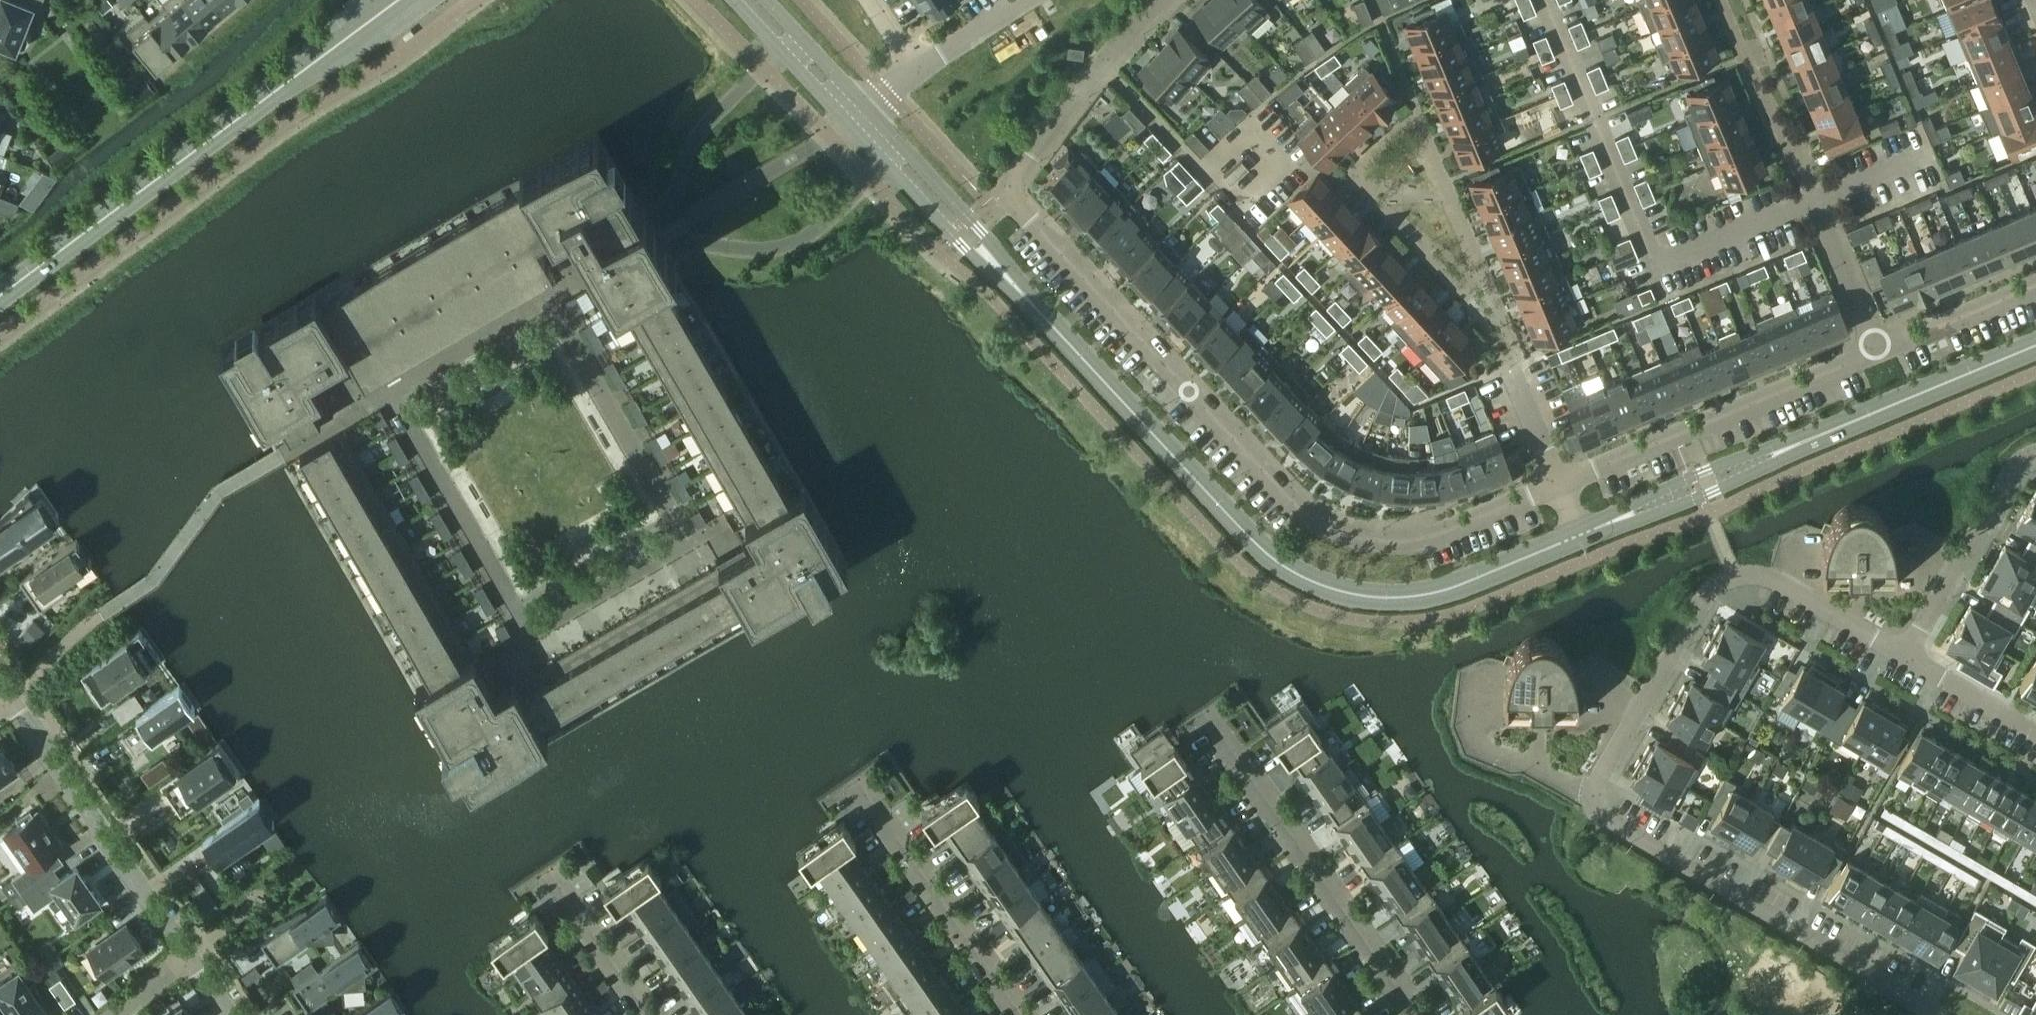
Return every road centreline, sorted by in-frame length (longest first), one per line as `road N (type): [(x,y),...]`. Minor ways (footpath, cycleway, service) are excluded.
road 1 (residential): [(389,395),(526,629),(685,537),(549,304)]
road 2 (residential): [(1005,186),(1294,508),(1344,531),(1397,538),(1445,530),(1558,483)]
road 3 (tertiary): [(1021,293),(1237,524),(1302,577),(1362,596),(1417,596),(1577,536)]
road 4 (tertiary): [(0,295),(402,0)]
road 5 (residential): [(1594,798),(1709,592),(1733,576),(1766,576),(1906,655)]
road 6 (residential): [(1934,1014),(1924,1002),(1600,817),(1594,798)]
road 7 (residential): [(1205,714),(1416,1014)]
road 8 (residential): [(848,123),(549,304)]
road 9 (residential): [(1558,483),(1870,348)]
road 10 (residential): [(5,700),(185,954)]
road 11 (residential): [(854,781),(1018,1014)]
road 12 (tertiary): [(1839,427),(1690,477),(1593,529)]
road 13 (tertiary): [(1593,529),(1698,497),(1839,427)]
road 14 (tertiary): [(848,123),(953,238),(1021,293)]
road 15 (residential): [(1005,186),(1160,0)]
road 16 (tertiary): [(1021,293),(1018,276),(868,109)]
road 17 (residential): [(1906,655),(2020,461),(2035,457)]
road 18 (tertiary): [(1839,427),(2035,346)]
road 19 (residential): [(1594,798),(1477,743),(1481,679)]
road 20 (residential): [(549,304),(389,395)]
road 21 (residential): [(1870,348),(2035,282)]
road 22 (residential): [(550,876),(648,1014)]
road 23 (residential): [(1653,266),(1809,202)]
road 24 (tertiary): [(733,0),(848,123)]
road 25 (residential): [(1870,348),(1809,202)]
road 26 (residential): [(1906,655),(2035,731)]
road 27 (tertiary): [(868,109),(767,0)]
road 28 (residential): [(1028,0),(919,72)]
road 29 (residential): [(1558,483),(1513,365)]
road 30 (residential): [(1809,202),(1925,155)]

